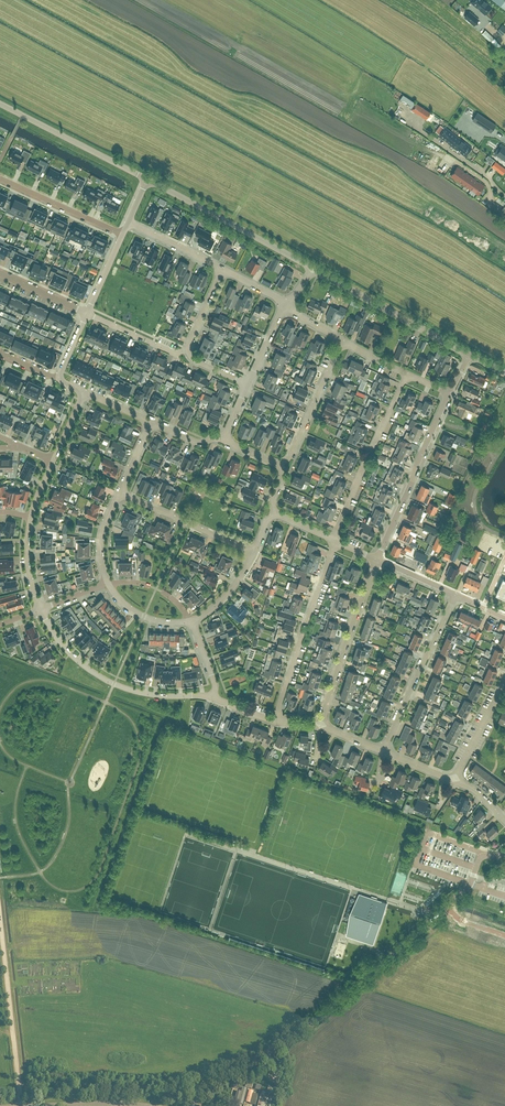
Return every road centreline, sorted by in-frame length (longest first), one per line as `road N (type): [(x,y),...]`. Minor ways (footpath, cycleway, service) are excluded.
road 1 (unclassified): [(194,1105),(209,1081),(290,1039),(447,906)]
road 2 (unclassified): [(212,697),(114,683),(69,652),(41,609)]
road 3 (unclassified): [(315,268),(147,179)]
road 4 (unclassified): [(0,922),(21,1105)]
road 5 (residential): [(377,559),(450,392)]
road 6 (unclassified): [(470,354),(315,268)]
road 7 (residential): [(320,725),(377,559)]
road 8 (residential): [(382,751),(456,594)]
road 9 (unclassified): [(147,179),(0,103)]
road 10 (residential): [(254,553),(119,492)]
road 11 (residential): [(279,465),(343,339)]
road 12 (residential): [(0,176),(123,234)]

